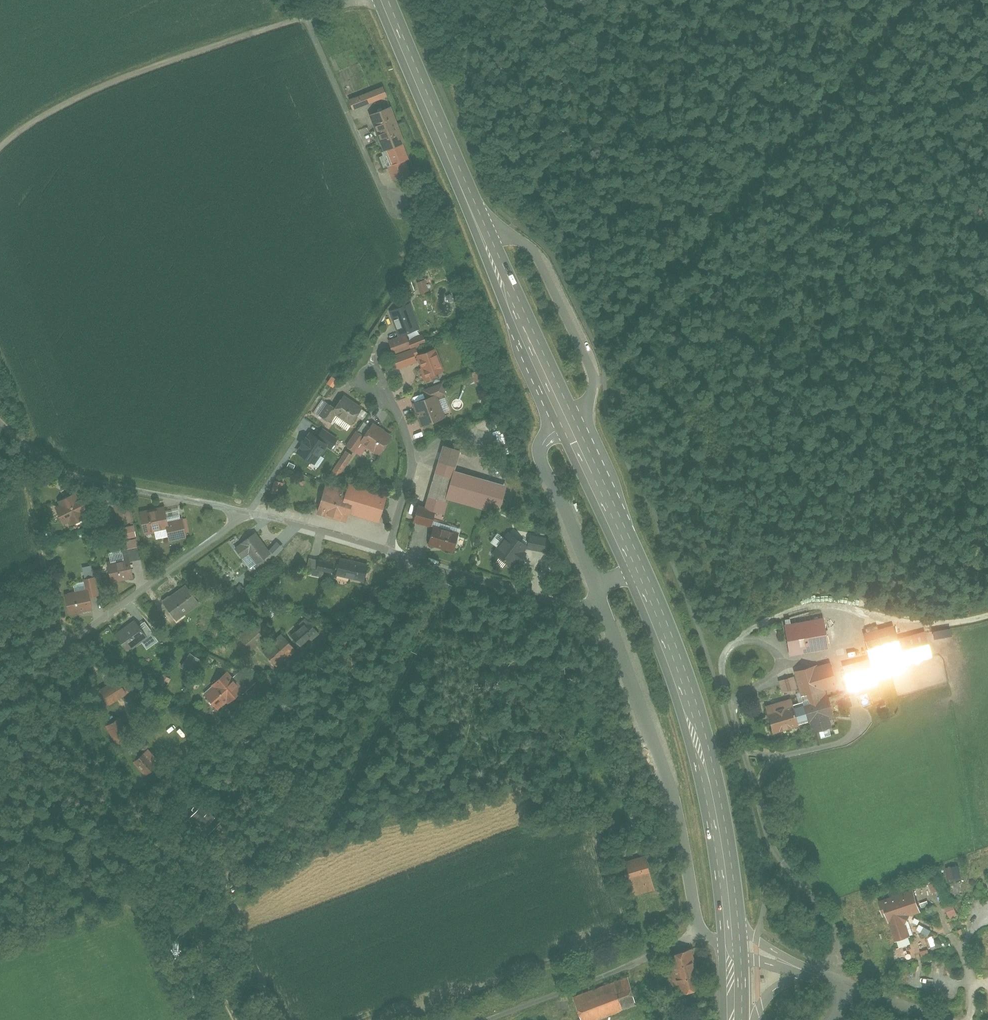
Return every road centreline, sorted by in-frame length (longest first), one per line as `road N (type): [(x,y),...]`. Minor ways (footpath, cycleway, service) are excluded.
road 1 (primary): [(576,432),(683,676),(712,764),(735,952)]
road 2 (unclassified): [(0,148),(133,75),(354,0)]
road 3 (primary): [(389,0),(538,353)]
road 4 (residential): [(602,604),(672,791),(700,930)]
road 5 (residential): [(245,517),(0,704)]
road 6 (residential): [(245,517),(55,466),(0,424)]
road 7 (residential): [(409,560),(228,718)]
road 8 (residential): [(700,930),(486,1019)]
road 9 (residential): [(602,604),(561,608),(409,560)]
road 10 (residential): [(372,379),(402,421),(413,464),(390,555)]
road 11 (residential): [(542,448),(602,604)]
road 12 (track): [(987,619),(921,626),(832,606)]
road 13 (residential): [(390,555),(245,517)]

